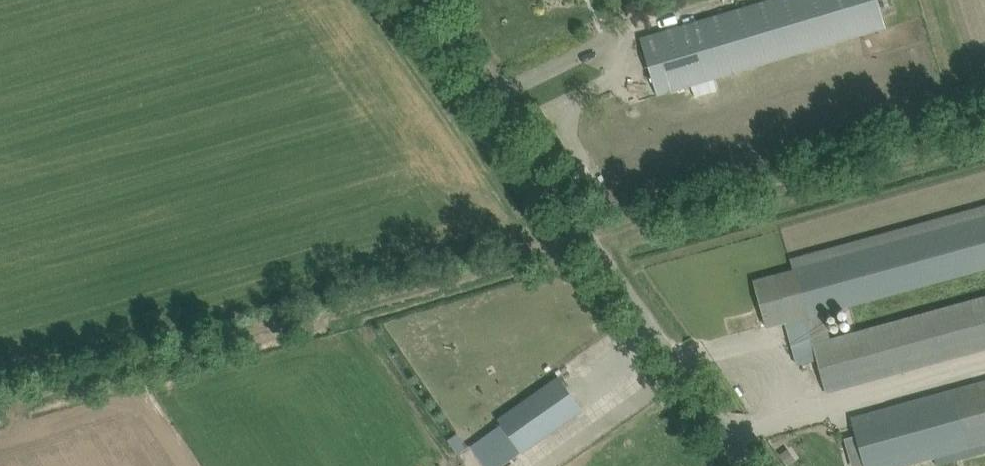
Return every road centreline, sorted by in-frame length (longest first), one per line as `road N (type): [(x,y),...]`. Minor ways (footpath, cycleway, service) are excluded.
road 1 (track): [(0,410),(984,132)]
road 2 (unclassified): [(732,465),(408,0)]

